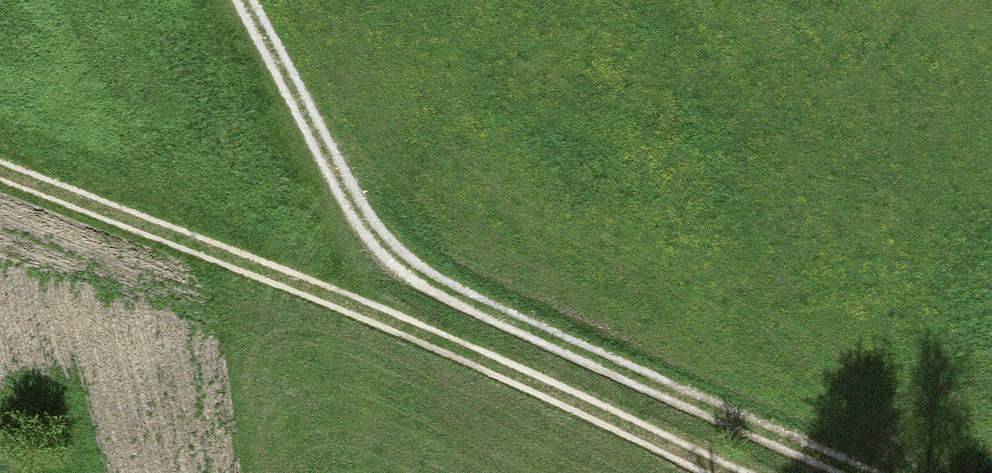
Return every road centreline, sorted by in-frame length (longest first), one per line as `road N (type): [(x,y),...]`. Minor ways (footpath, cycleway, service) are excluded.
road 1 (track): [(884,472),(655,382),(408,264),(366,227),(241,0)]
road 2 (track): [(0,169),(737,472)]

